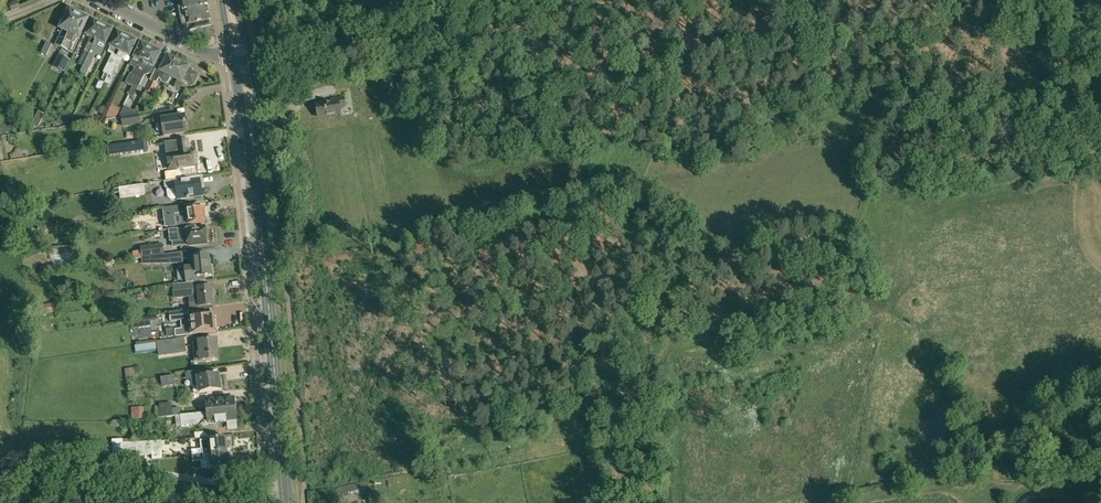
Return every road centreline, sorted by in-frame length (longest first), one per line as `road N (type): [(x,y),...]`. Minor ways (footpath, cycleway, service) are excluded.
road 1 (primary): [(286,502),(240,54)]
road 2 (residential): [(240,54),(202,54),(100,0)]

